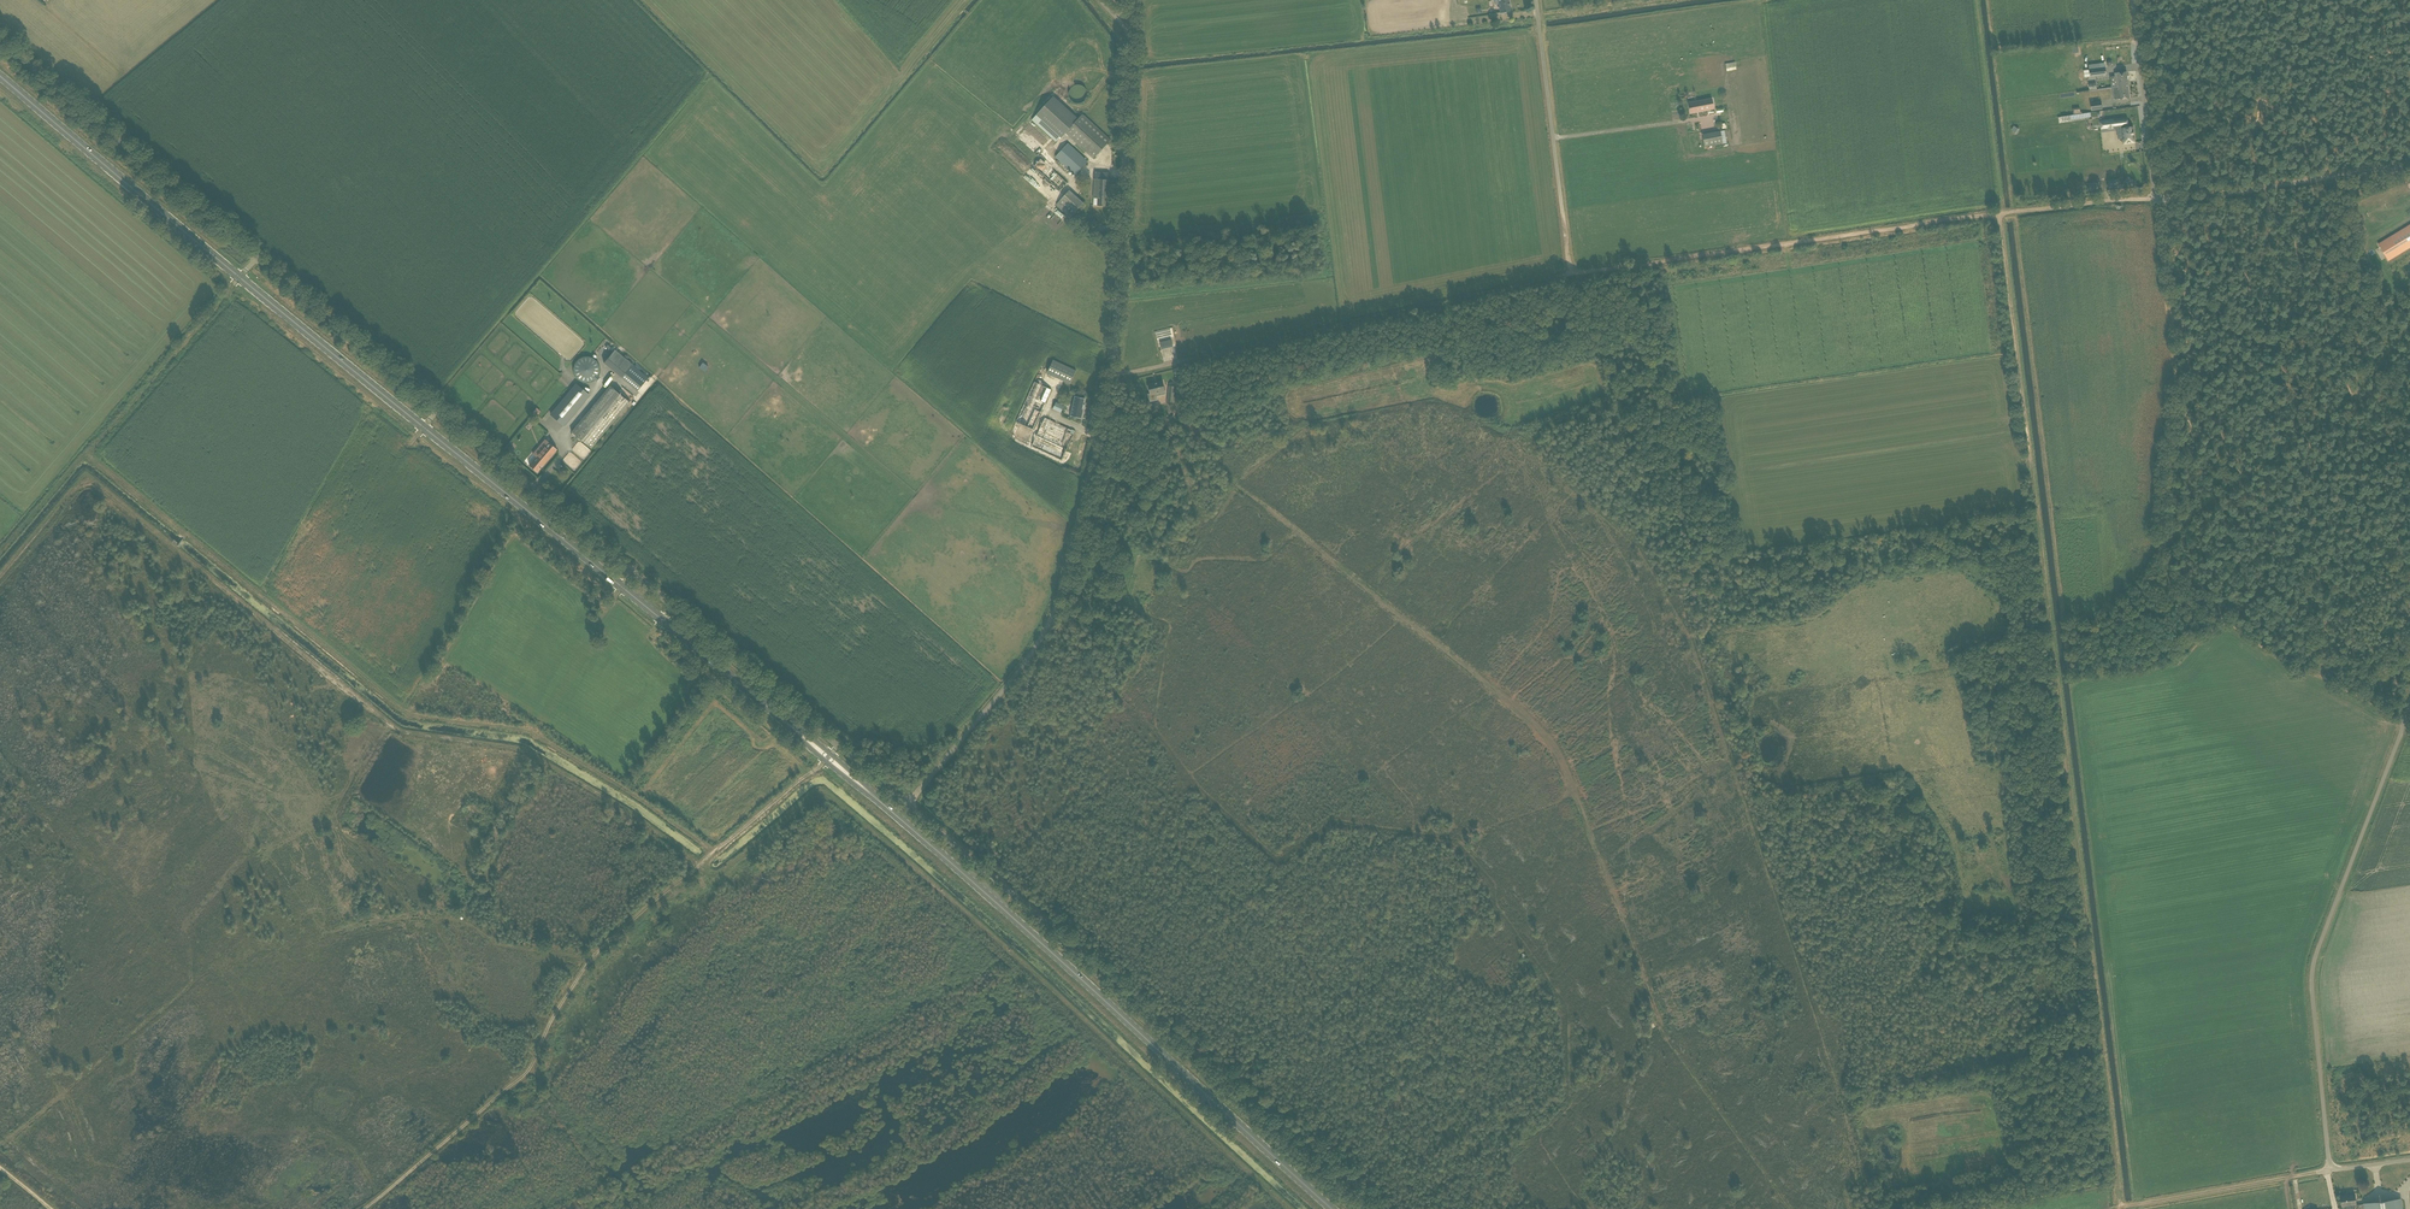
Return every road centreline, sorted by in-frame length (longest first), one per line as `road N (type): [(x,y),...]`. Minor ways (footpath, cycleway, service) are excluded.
road 1 (track): [(1288,1208),(831,799),(810,797),(743,856),(709,873),(614,802),(521,750),(400,730),(88,482),(0,576)]
road 2 (unclassified): [(838,746),(0,39)]
road 3 (track): [(1999,214),(2116,1170),(2119,1207),(2111,1208)]
road 4 (primary): [(778,715),(0,76)]
road 5 (track): [(1113,373),(1572,275),(1999,214)]
road 6 (unclassified): [(907,804),(1030,658),(1059,598),(1113,373),(1133,0)]
road 7 (track): [(825,761),(600,948),(526,1073),(363,1208)]
road 8 (unclassified): [(1387,1208),(907,804)]
road 9 (primary): [(1333,1208),(885,806)]
road 10 (unclassified): [(2329,1170),(2312,973),(2409,706)]
road 11 (unclassified): [(1572,275),(1536,0)]
road 12 (unclassified): [(2157,199),(2409,168)]
road 13 (track): [(2119,1208),(2329,1170)]
road 14 (track): [(2166,569),(2155,526),(2175,369)]
road 15 (unclassified): [(2157,199),(2134,0)]
road 16 (track): [(2355,396),(2197,513)]
road 17 (track): [(2175,369),(2157,199)]
road 18 (track): [(1999,214),(2157,199)]
road 19 (primary): [(778,715),(885,806)]

